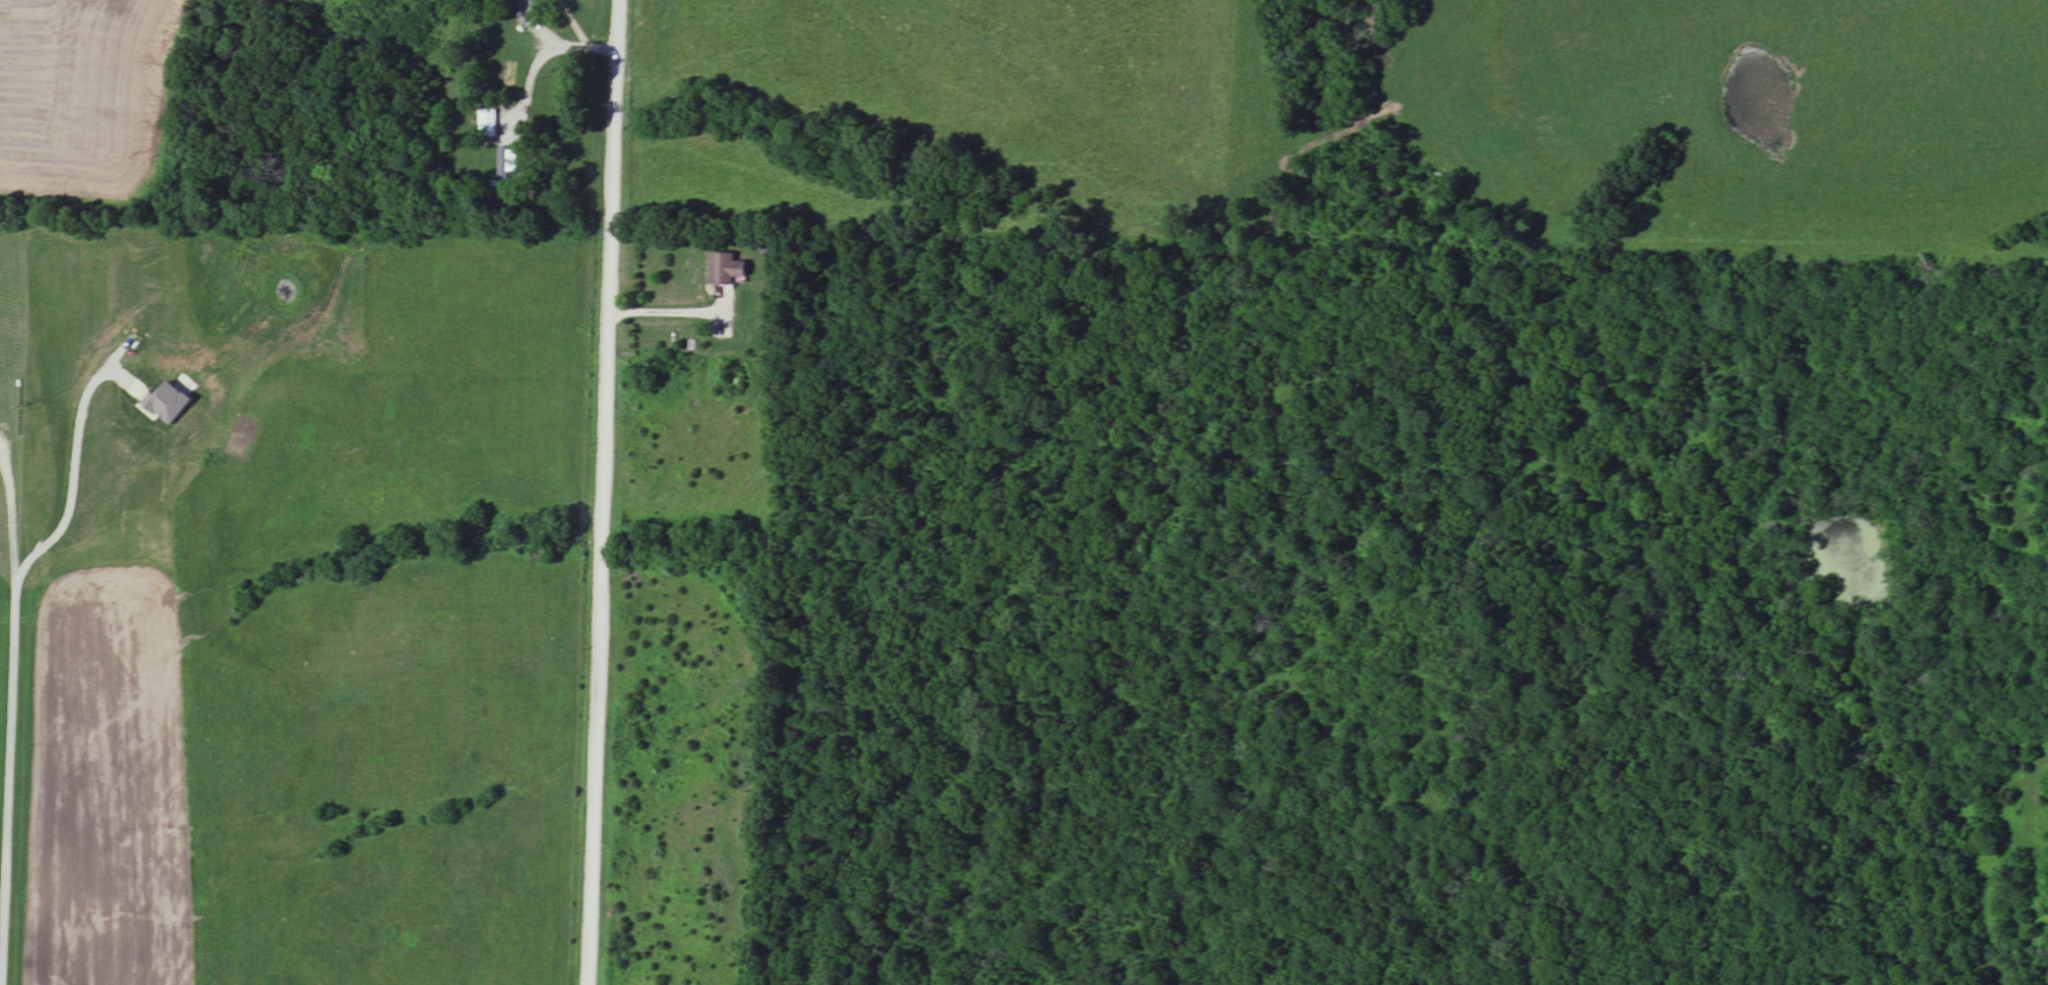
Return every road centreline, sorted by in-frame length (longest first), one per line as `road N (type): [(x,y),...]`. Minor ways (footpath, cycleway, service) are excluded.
road 1 (residential): [(583,984),(618,0)]

